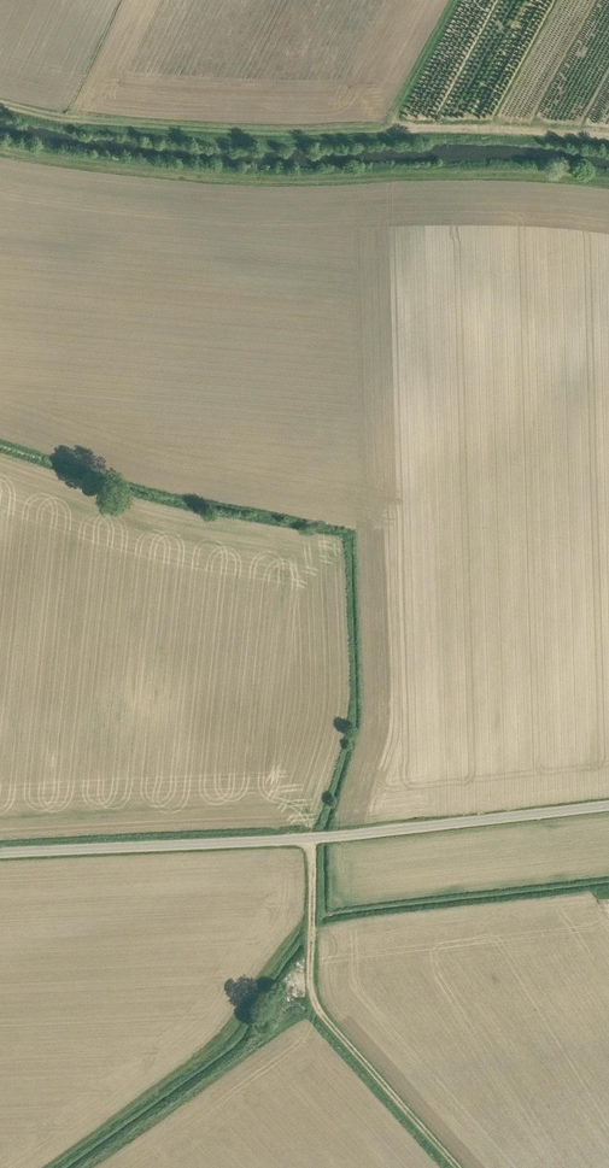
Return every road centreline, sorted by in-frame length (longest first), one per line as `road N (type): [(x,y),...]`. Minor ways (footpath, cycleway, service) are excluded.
road 1 (unclassified): [(0,855),(311,839),(608,805)]
road 2 (track): [(0,119),(208,146),(400,134)]
road 3 (track): [(457,1167),(320,1014),(311,971),(311,839)]
road 4 (track): [(608,143),(400,134)]

